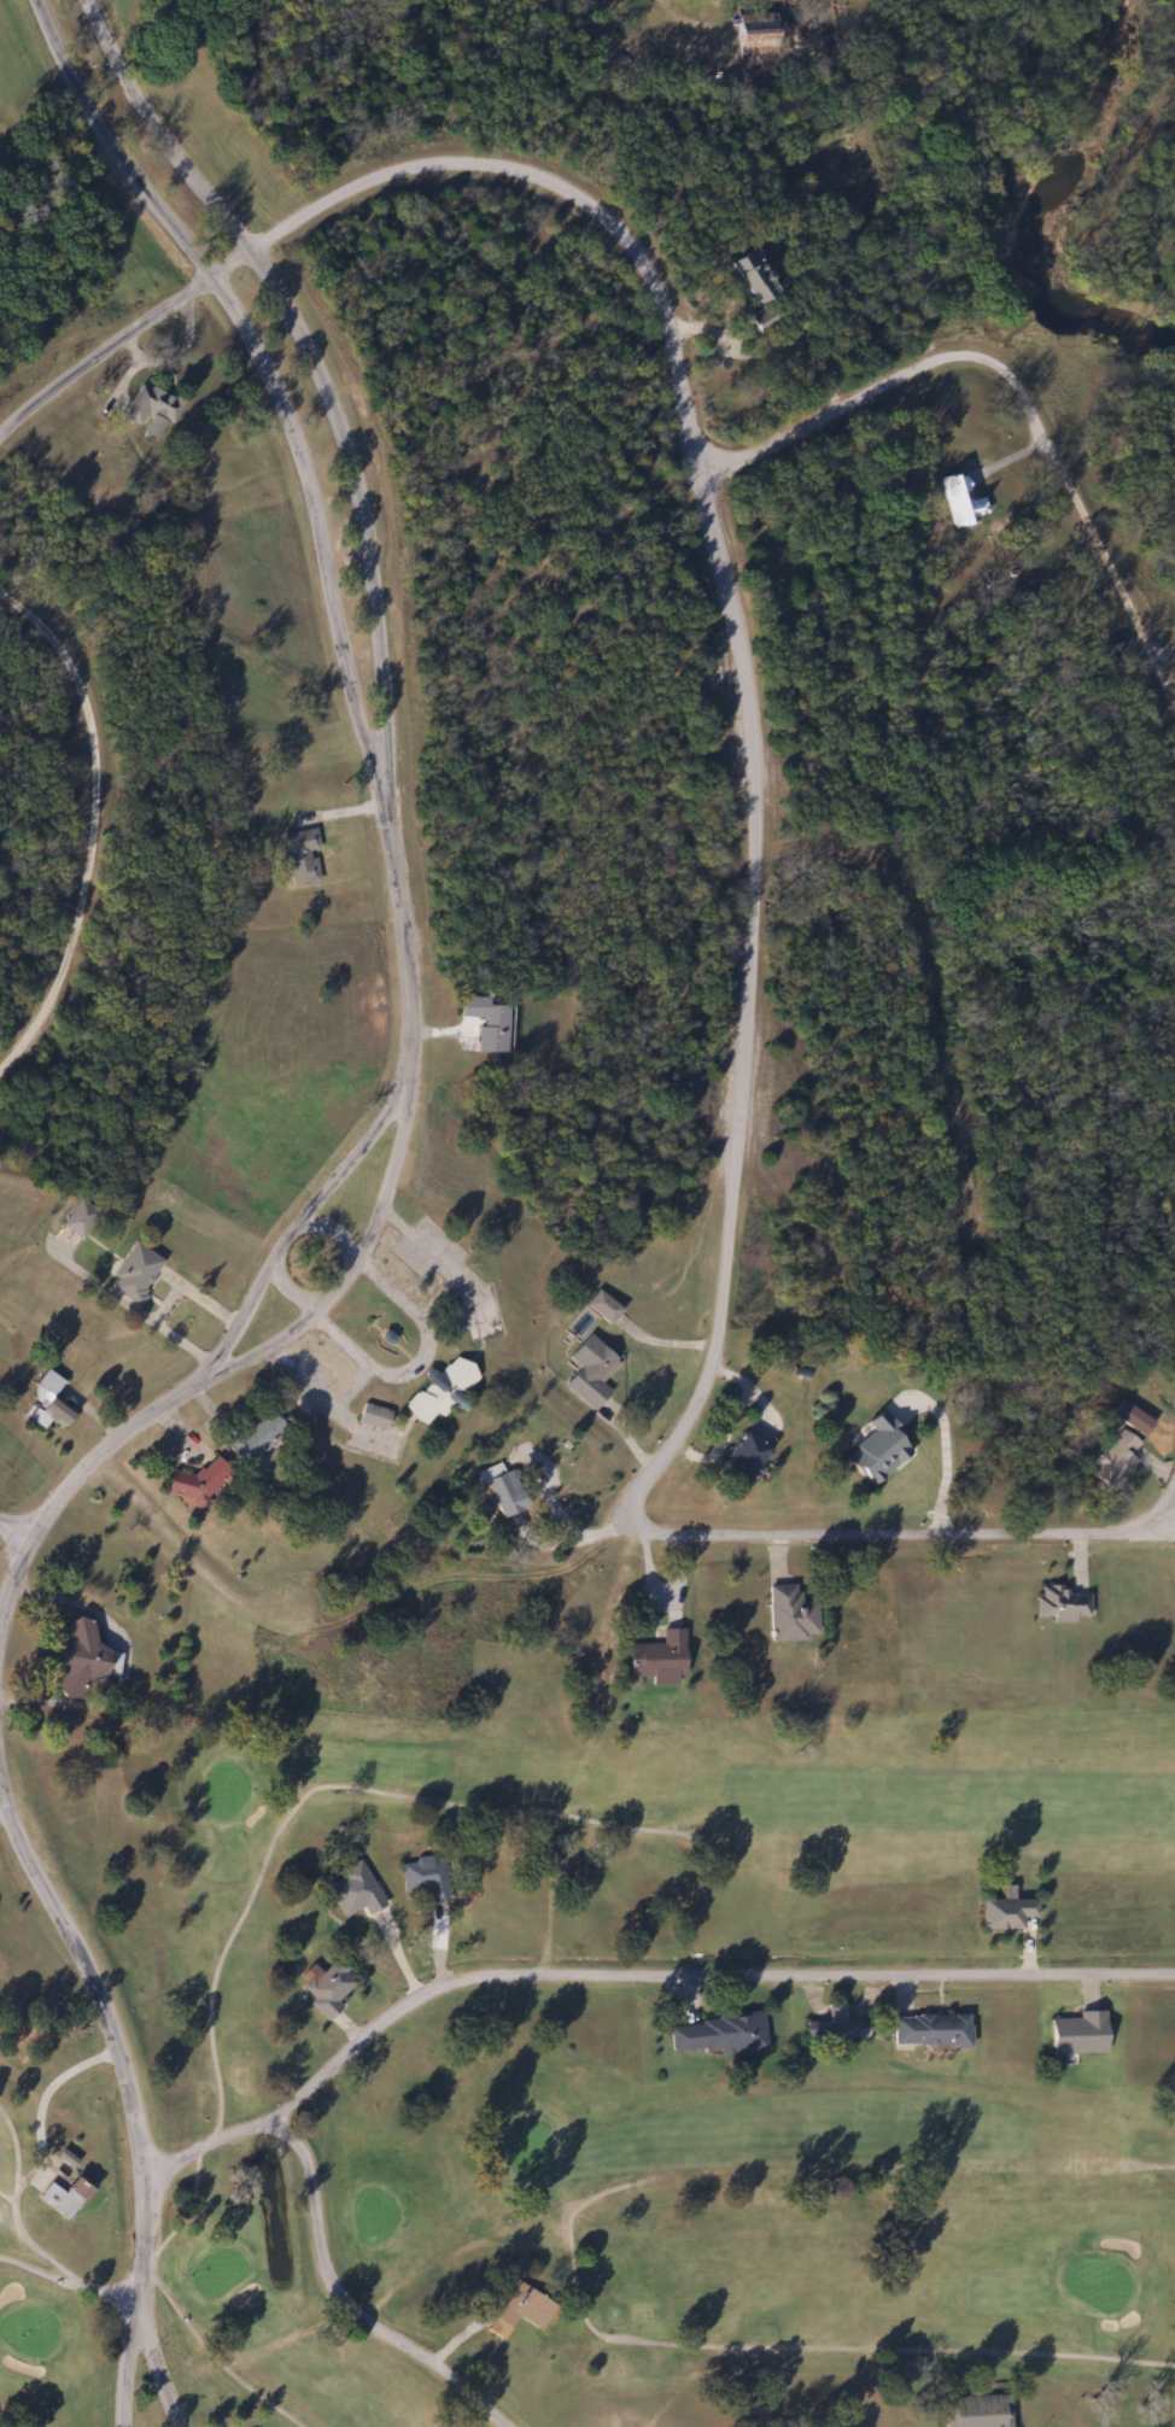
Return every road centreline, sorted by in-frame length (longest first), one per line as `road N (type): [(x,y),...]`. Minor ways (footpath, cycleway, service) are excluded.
road 1 (residential): [(287,2113),(382,2017),(456,1976),(501,1969),(688,1976),(1174,1970)]
road 2 (tertiary): [(39,0),(87,110),(214,277),(283,408),(304,466),(353,703),(384,782)]
road 3 (tertiary): [(384,782),(387,730),(366,540),(326,393),(292,317),(142,110),(86,0)]
road 4 (residential): [(670,1522),(649,1517),(647,1486),(717,1379),(730,1328),(765,891)]
road 5 (residential): [(714,466),(665,271),(630,233),(567,197),(501,168),(439,163),(393,170),(250,251)]
road 6 (residential): [(1161,660),(1039,411),(982,346),(951,345),(917,359),(714,466)]
road 7 (tertiary): [(145,2326),(152,2192),(136,2066),(80,1919),(16,1807),(0,1742)]
road 8 (residential): [(150,2166),(287,2113),(318,2153),(327,2240),(344,2291),(525,2426)]
road 9 (residential): [(0,1066),(48,1019),(71,951),(89,761),(76,680),(60,645),(0,583)]
road 10 (residential): [(1174,1487),(1150,1521),(1093,1533),(670,1522)]
road 11 (residential): [(993,1289),(953,1022),(899,929),(765,891)]
road 12 (residential): [(714,466),(758,678),(767,774),(765,891)]
road 13 (tertiary): [(209,1374),(294,1331),(344,1280),(378,1215),(402,1141),(403,1098)]
road 14 (tertiary): [(0,1646),(14,1587),(59,1495),(89,1461),(209,1374)]
road 15 (residential): [(300,1218),(340,1236),(355,1262),(426,1320),(429,1333),(420,1362),(390,1375),(373,1370),(312,1316)]
road 16 (tertiary): [(403,1098),(283,1240),(209,1374)]
road 17 (tertiary): [(403,1098),(413,1029),(384,782)]
road 18 (residential): [(113,1441),(261,1628),(323,1639)]
road 19 (residential): [(0,438),(109,346),(214,277)]

